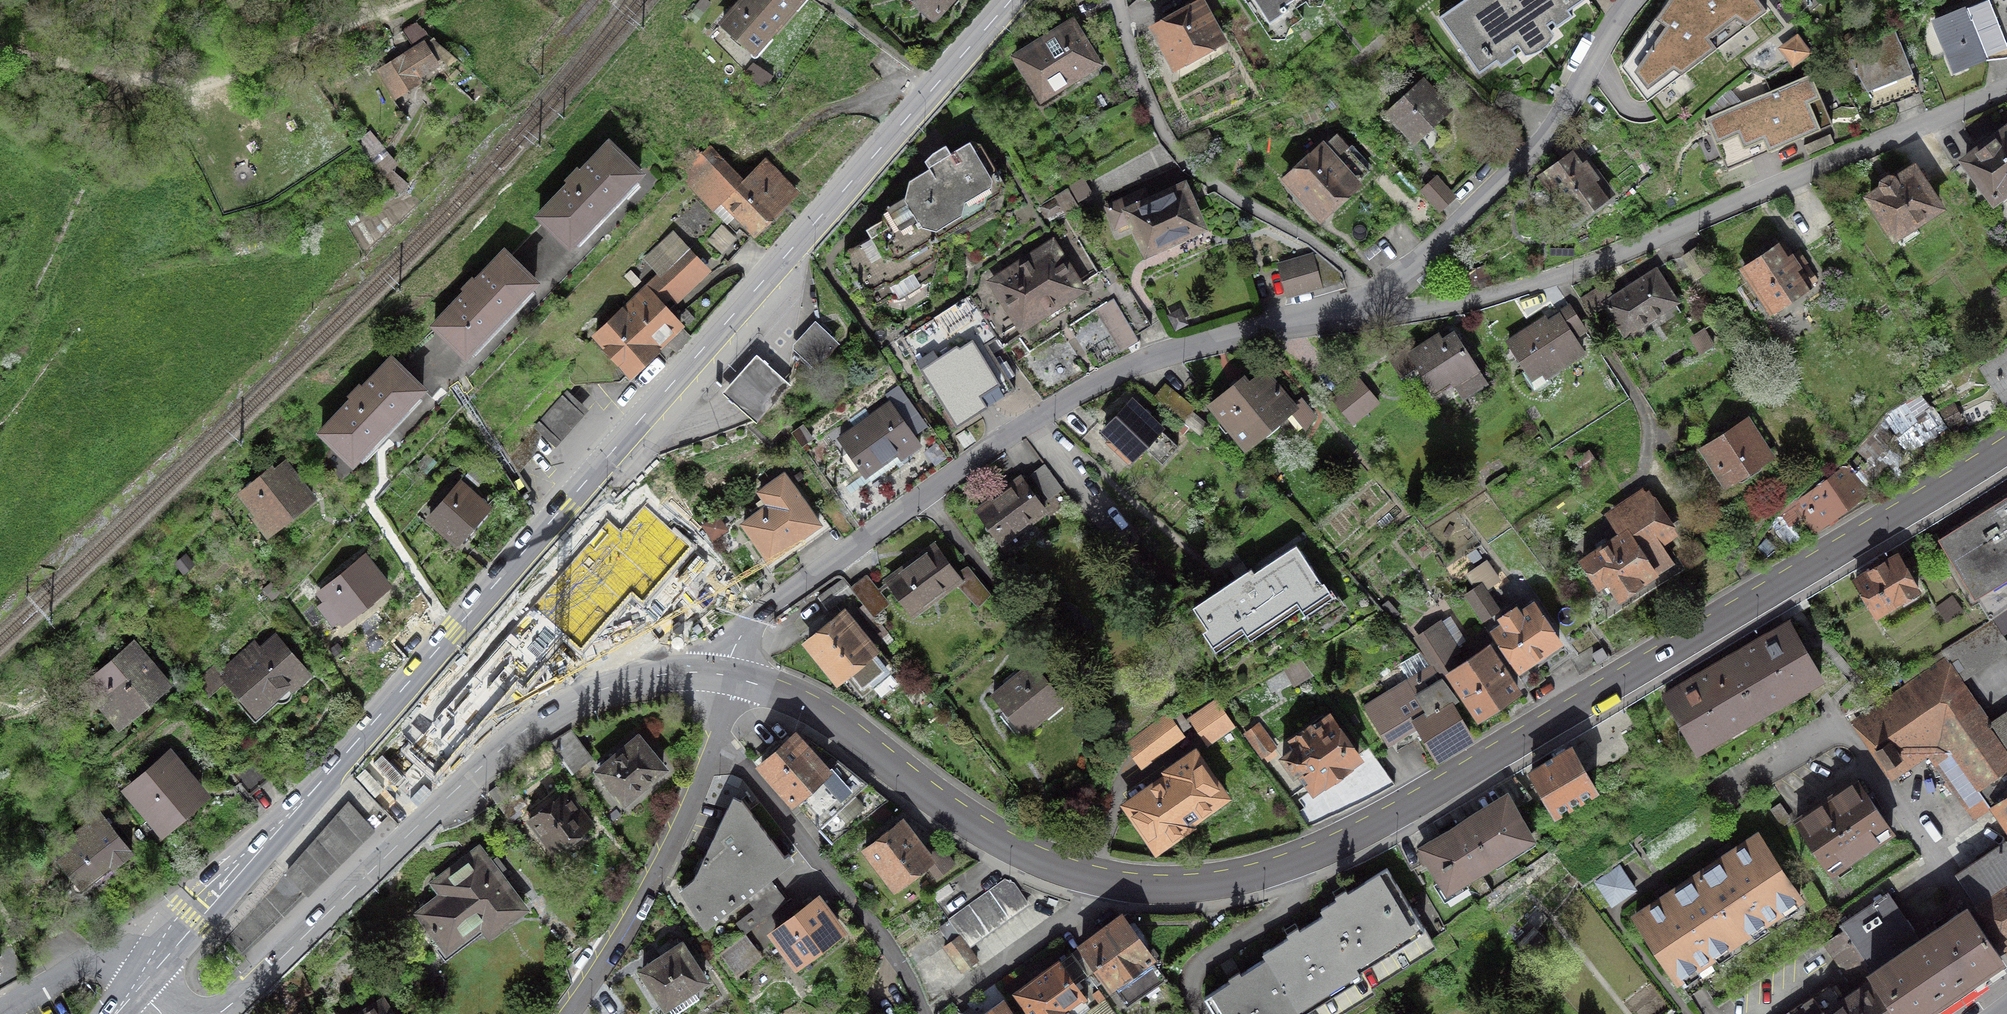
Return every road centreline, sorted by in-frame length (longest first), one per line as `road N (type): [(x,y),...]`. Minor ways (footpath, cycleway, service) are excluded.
road 1 (tertiary): [(737,678),(826,714),(927,792),(1027,851),(1133,883),(1230,878),(1351,836),(1452,782),(2006,448)]
road 2 (primary): [(138,983),(1010,0)]
road 3 (residential): [(724,676),(736,641),(760,617),(1100,380),(1157,354),(1382,289)]
road 4 (residential): [(1382,289),(1414,311),(1501,295),(2006,89)]
road 5 (tertiary): [(218,1013),(541,719),(623,682),(724,676)]
road 6 (residential): [(1382,289),(1431,253),(1552,127),(1631,0)]
road 7 (residential): [(925,1013),(883,933),(716,739)]
road 8 (residential): [(567,1013),(654,880),(716,739)]
road 9 (track): [(426,0),(232,98),(146,78)]
road 10 (residential): [(0,1012),(91,960),(138,983)]
road 11 (track): [(146,78),(0,44)]

